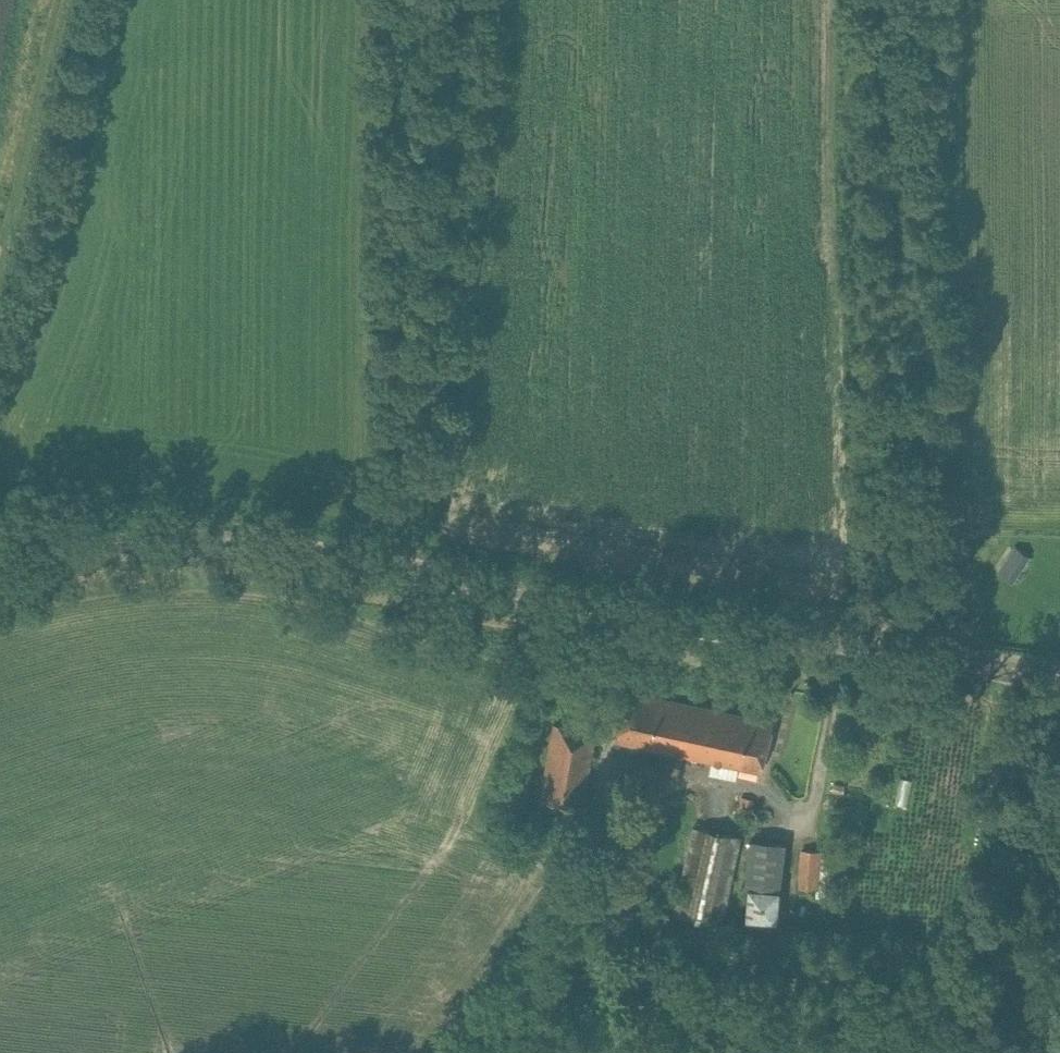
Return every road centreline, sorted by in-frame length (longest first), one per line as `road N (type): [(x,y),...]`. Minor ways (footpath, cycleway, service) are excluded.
road 1 (tertiary): [(0,581),(126,553),(213,549),(1059,689)]
road 2 (track): [(474,1052),(580,919),(603,824),(626,621)]
road 3 (track): [(0,256),(59,0)]

